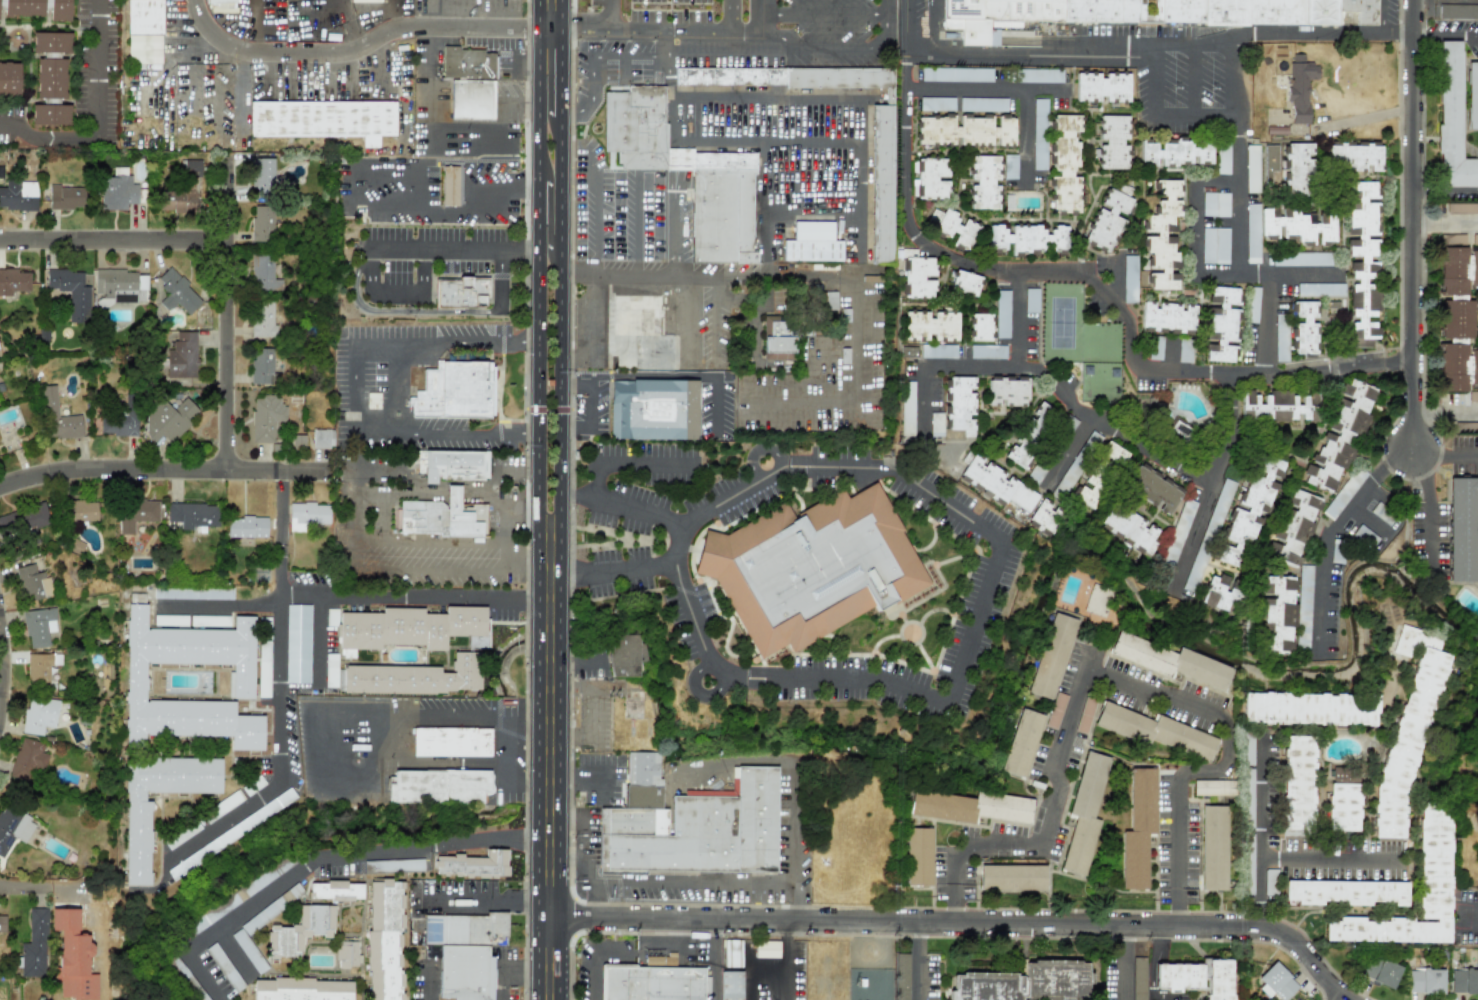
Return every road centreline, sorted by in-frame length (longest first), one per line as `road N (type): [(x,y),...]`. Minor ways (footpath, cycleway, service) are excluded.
road 1 (secondary): [(559,999),(560,0)]
road 2 (secondary): [(537,0),(537,999)]
road 3 (residential): [(538,922),(1257,928),(1285,939),(1350,999)]
road 4 (residential): [(1208,711),(1090,669),(1035,846),(958,851),(956,923)]
road 5 (residential): [(1411,446),(1412,0)]
road 6 (residential): [(191,0),(215,33),(251,48),(350,50),(402,29),(560,26)]
road 7 (residential): [(0,501),(80,481),(321,470)]
road 8 (residential): [(224,473),(238,163)]
road 9 (residential): [(0,251),(238,251)]
road 10 (residential): [(1175,925),(1181,780)]

